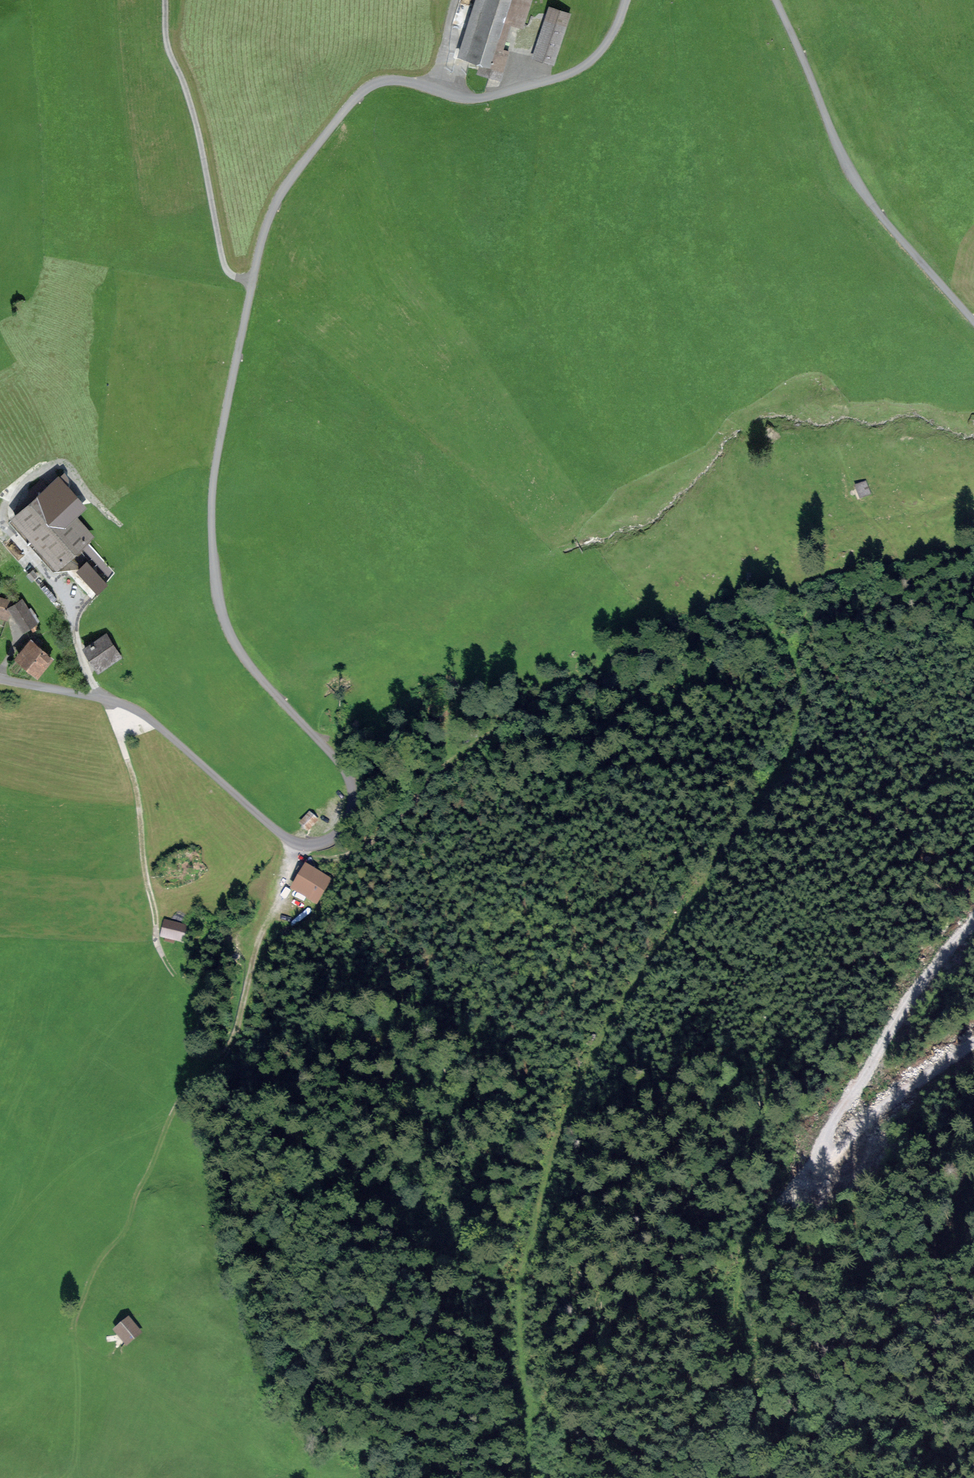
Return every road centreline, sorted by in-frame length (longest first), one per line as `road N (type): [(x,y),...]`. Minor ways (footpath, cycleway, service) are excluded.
road 1 (unclassified): [(0,679),(134,708),(295,843),(319,844),(341,831),(355,805),(352,781),(234,645),(213,564),(212,470),(268,217),(297,168),(369,86),(397,80),(477,97),(553,79),(598,54),(625,0)]
road 2 (track): [(794,647),(803,701),(766,798),(603,1035),(547,1169),(522,1289),(533,1472)]
road 3 (track): [(794,647),(751,623),(686,629),(666,648),(538,700),(438,771),(372,842),(344,856),(295,853)]
road 4 (track): [(736,1376),(735,1300),(747,1252),(905,1004),(973,919)]
road 5 (track): [(172,1113),(122,1238),(97,1263),(74,1323),(75,1460),(63,1477)]
road 6 (unclassified): [(776,0),(848,169),(973,321)]
road 7 (track): [(115,521),(63,462),(1,509),(6,532),(59,589),(101,697)]
road 8 (track): [(165,0),(167,44),(198,131),(225,266),(251,281)]
road 9 (track): [(172,1113),(233,1035),(295,843)]
road 10 (track): [(170,970),(156,938),(135,781),(106,699)]

